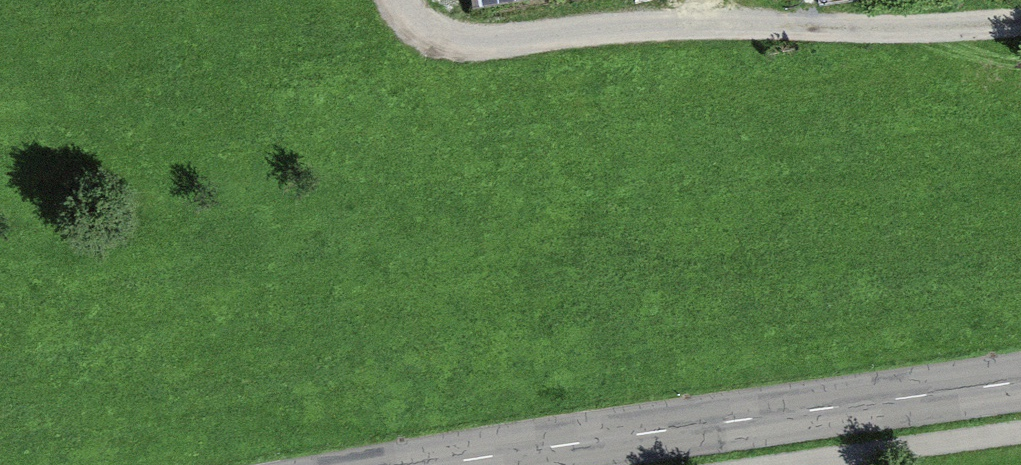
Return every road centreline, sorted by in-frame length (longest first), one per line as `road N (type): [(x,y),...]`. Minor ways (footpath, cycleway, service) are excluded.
road 1 (track): [(399,0),(438,36),(482,44),(681,24),(1020,24)]
road 2 (tertiary): [(1020,382),(421,464)]

